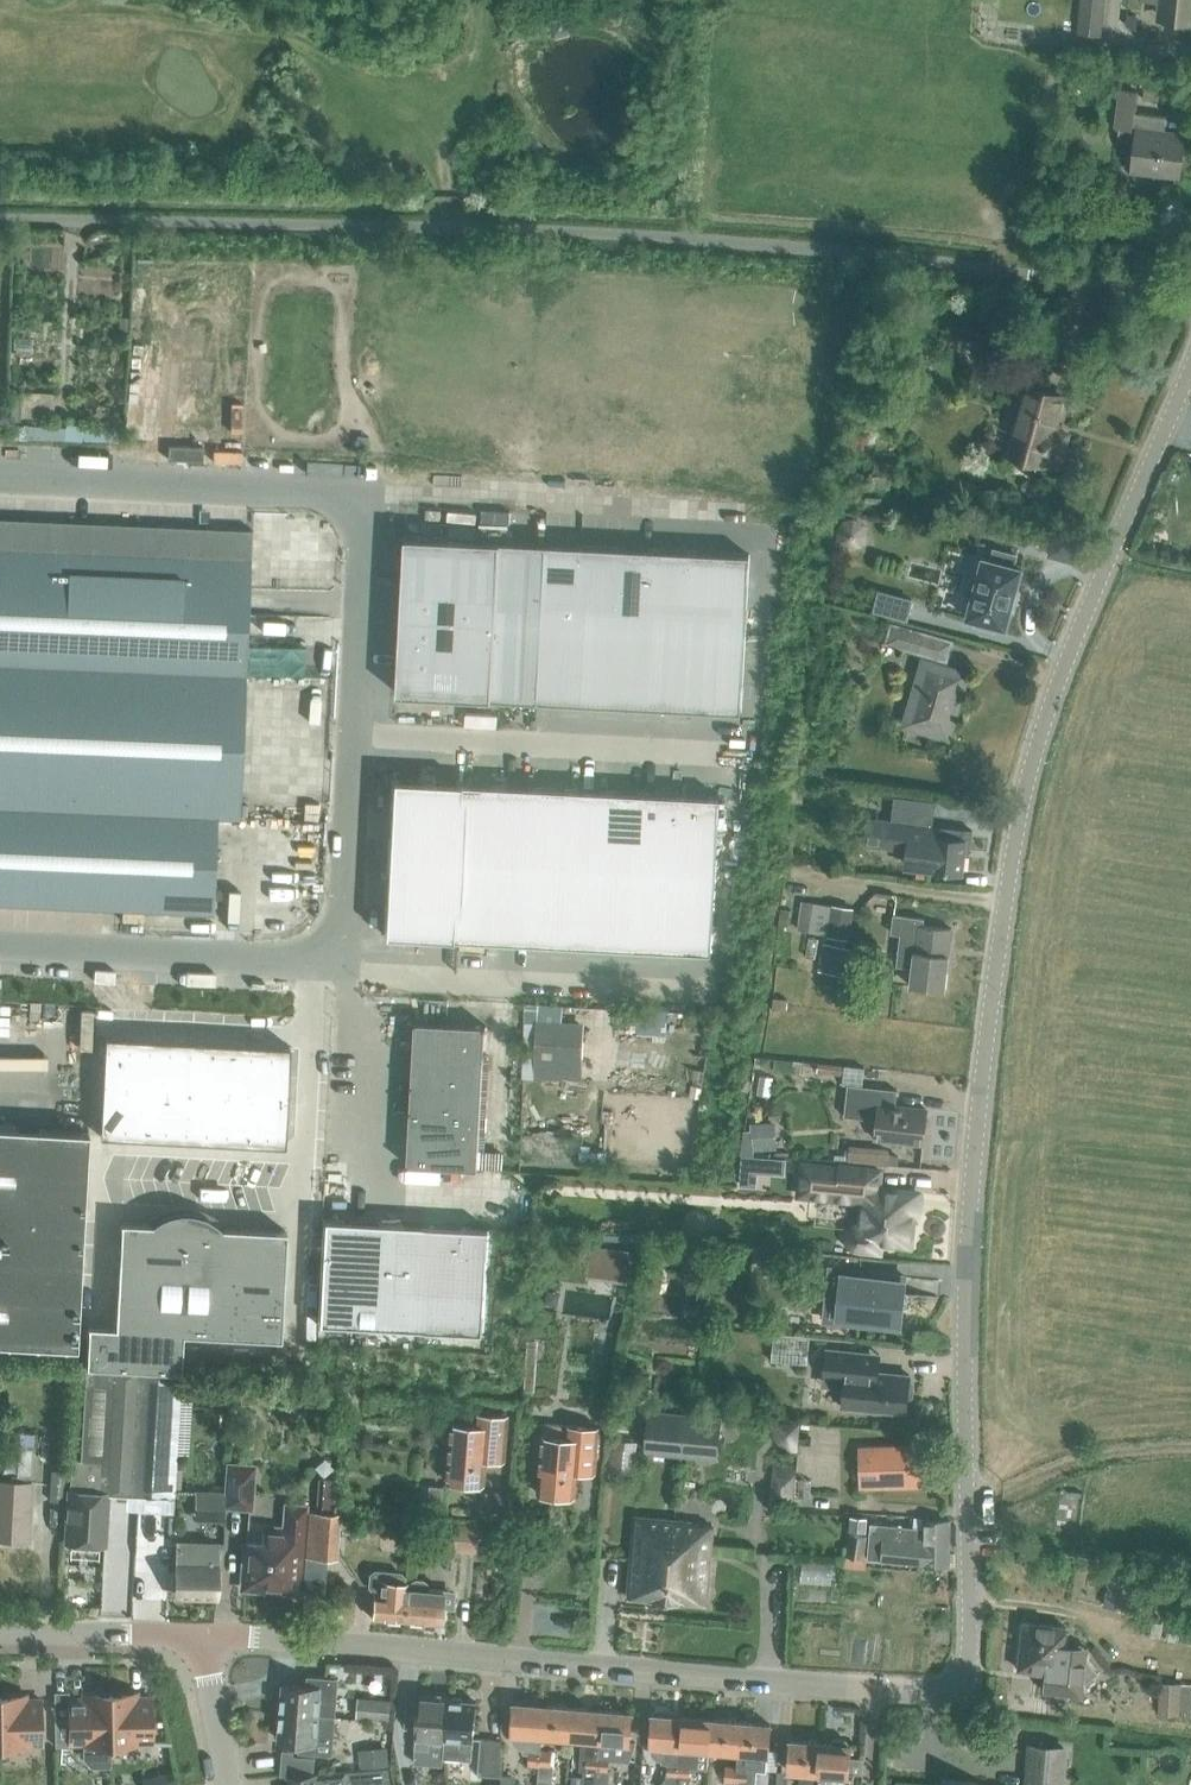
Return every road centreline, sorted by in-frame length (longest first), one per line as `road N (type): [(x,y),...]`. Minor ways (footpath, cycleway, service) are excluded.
road 1 (unclassified): [(0,219),(449,221),(941,262),(1190,306)]
road 2 (unclassified): [(971,1517),(980,1085),(1021,809),(1058,686),(1190,365)]
road 3 (unclassified): [(0,944),(342,959),(363,496),(0,483)]
road 4 (residential): [(194,1639),(877,1685)]
road 5 (residential): [(877,1685),(941,1688),(962,1681),(970,1659),(971,1517)]
road 6 (track): [(1190,1448),(1118,1454),(1058,1470),(971,1517)]
road 7 (track): [(488,0),(442,163),(449,221)]
road 8 (residential): [(0,1635),(194,1639)]
road 9 (residential): [(230,1784),(194,1639)]

